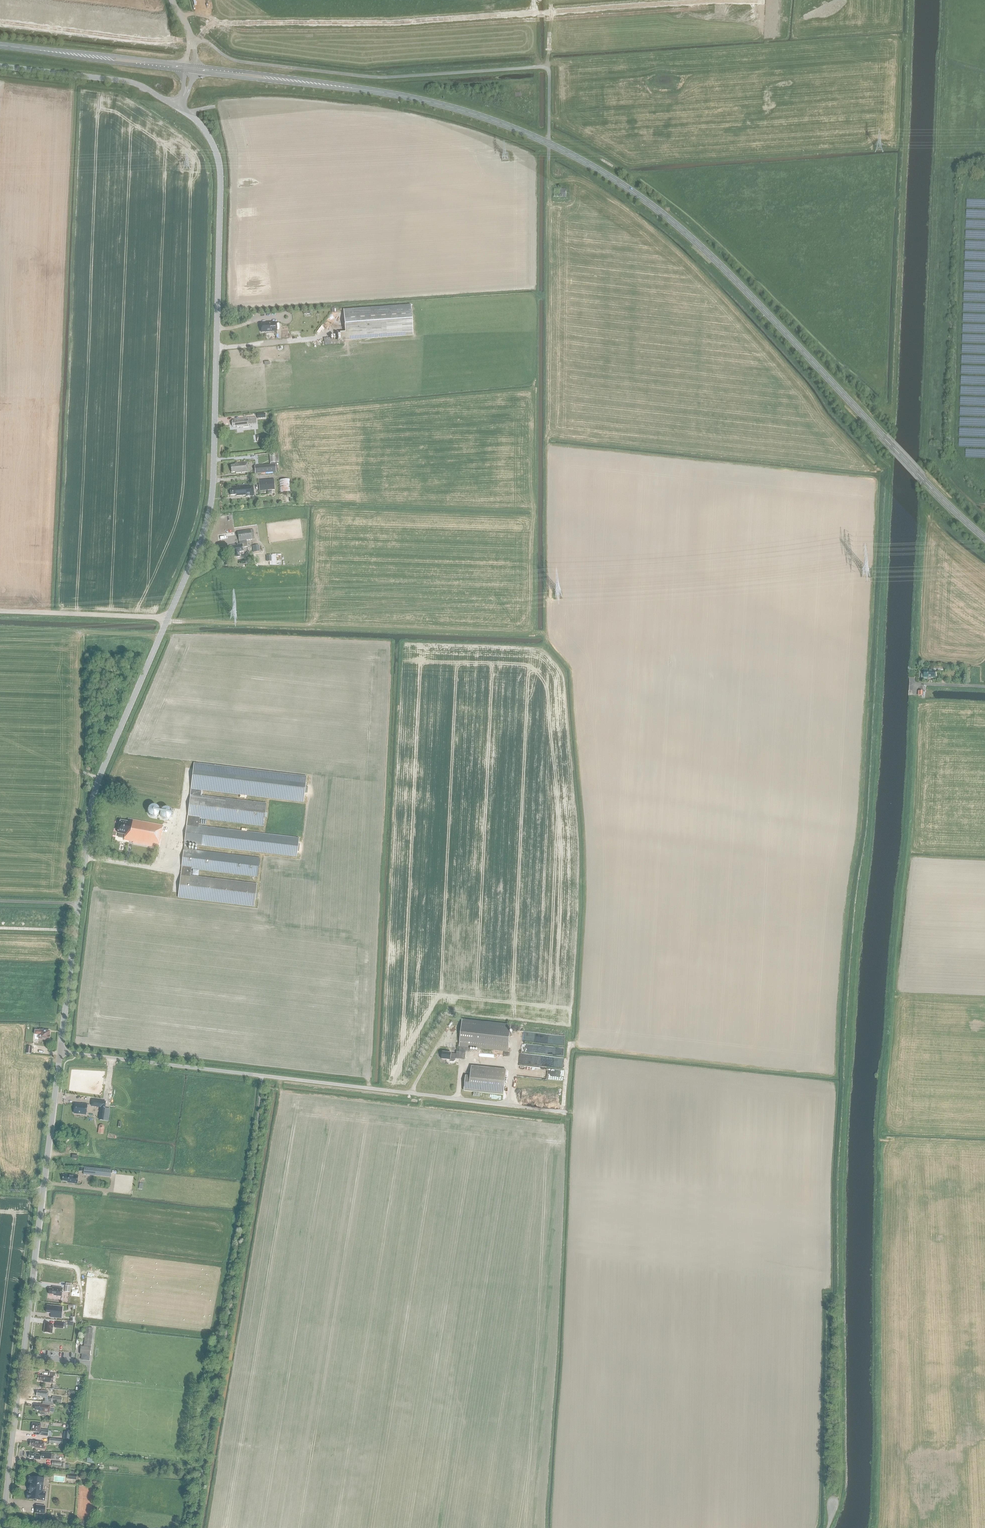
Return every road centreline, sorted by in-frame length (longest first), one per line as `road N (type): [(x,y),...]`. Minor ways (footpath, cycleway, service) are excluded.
road 1 (primary): [(984,538),(698,244),(582,160),(437,103),(189,68)]
road 2 (tertiary): [(77,904),(93,796),(201,540),(213,480),(219,171),(208,135),(176,106)]
road 3 (unclassified): [(566,1114),(60,1052)]
road 4 (track): [(549,143),(546,68),(380,78),(240,61),(191,42)]
road 5 (tertiary): [(1,1527),(42,1193)]
road 6 (primary): [(189,68),(0,45)]
road 7 (unclassified): [(0,67),(127,82),(176,106)]
road 8 (tertiary): [(60,1052),(77,904)]
road 9 (tertiary): [(42,1193),(60,1052)]

